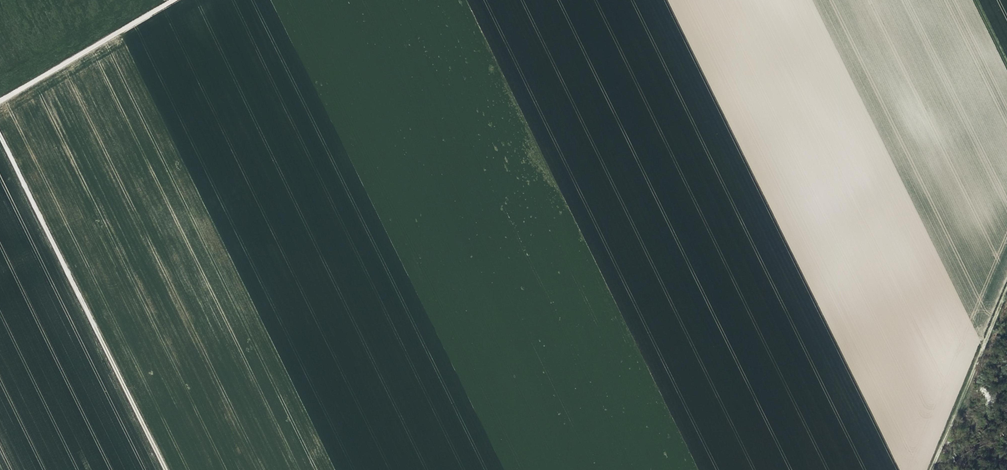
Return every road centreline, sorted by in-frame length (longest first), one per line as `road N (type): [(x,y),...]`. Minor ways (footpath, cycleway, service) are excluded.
road 1 (track): [(165,469),(0,135)]
road 2 (track): [(0,103),(178,0)]
road 3 (track): [(928,469),(1006,281)]

